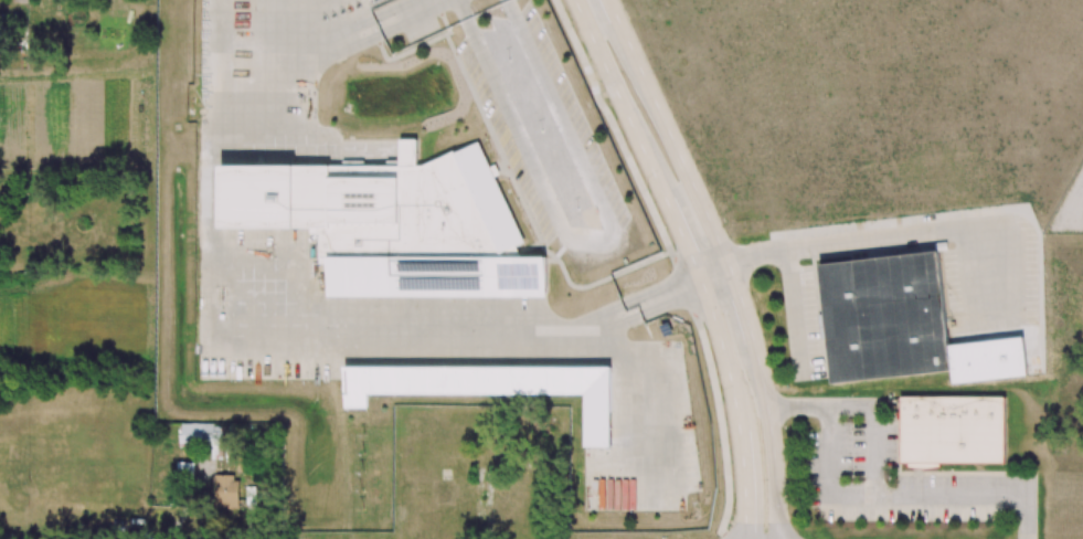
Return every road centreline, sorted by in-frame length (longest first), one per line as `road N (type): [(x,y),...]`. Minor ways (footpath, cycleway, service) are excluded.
road 1 (tertiary): [(576,0),(712,307),(735,399),(748,538)]
road 2 (tertiary): [(775,538),(774,445),(755,347),(709,218),(611,0)]

